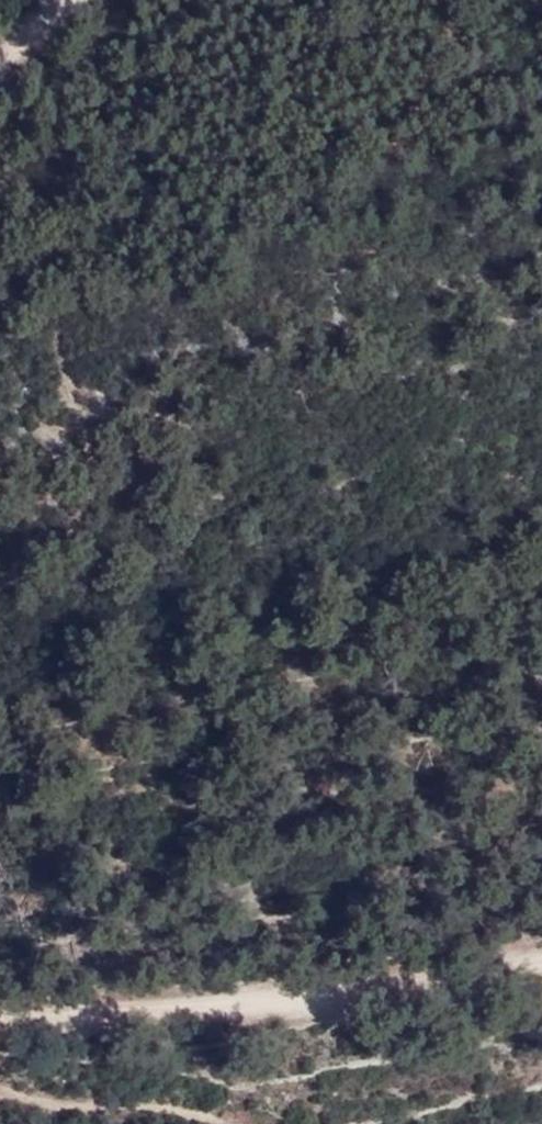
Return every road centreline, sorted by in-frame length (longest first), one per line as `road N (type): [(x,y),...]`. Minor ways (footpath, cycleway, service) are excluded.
road 1 (track): [(0,1022),(364,1004),(541,968)]

